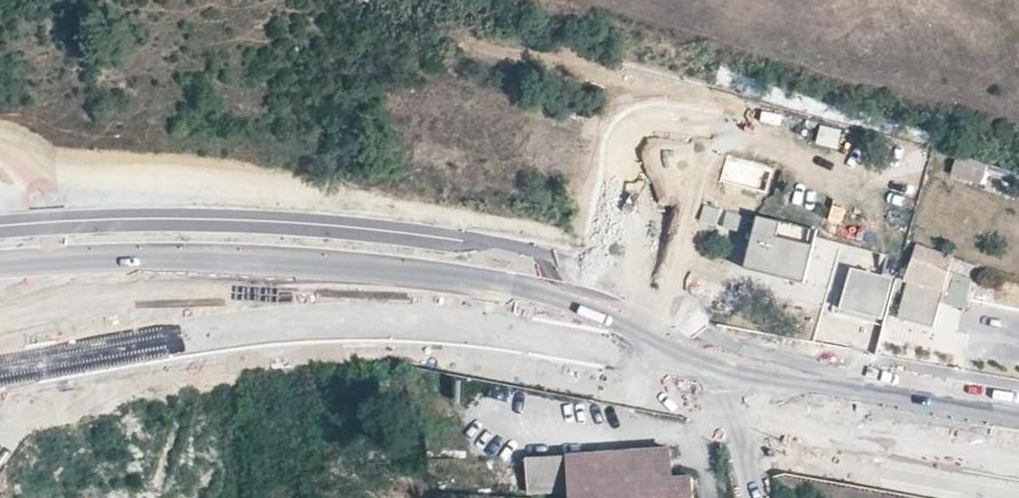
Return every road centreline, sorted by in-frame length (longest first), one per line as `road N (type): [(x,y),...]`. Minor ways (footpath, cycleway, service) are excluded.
road 1 (secondary): [(0,269),(222,259),(395,270),(508,289),(614,316),(657,338),(758,420)]
road 2 (secondary): [(758,420),(1018,463)]

